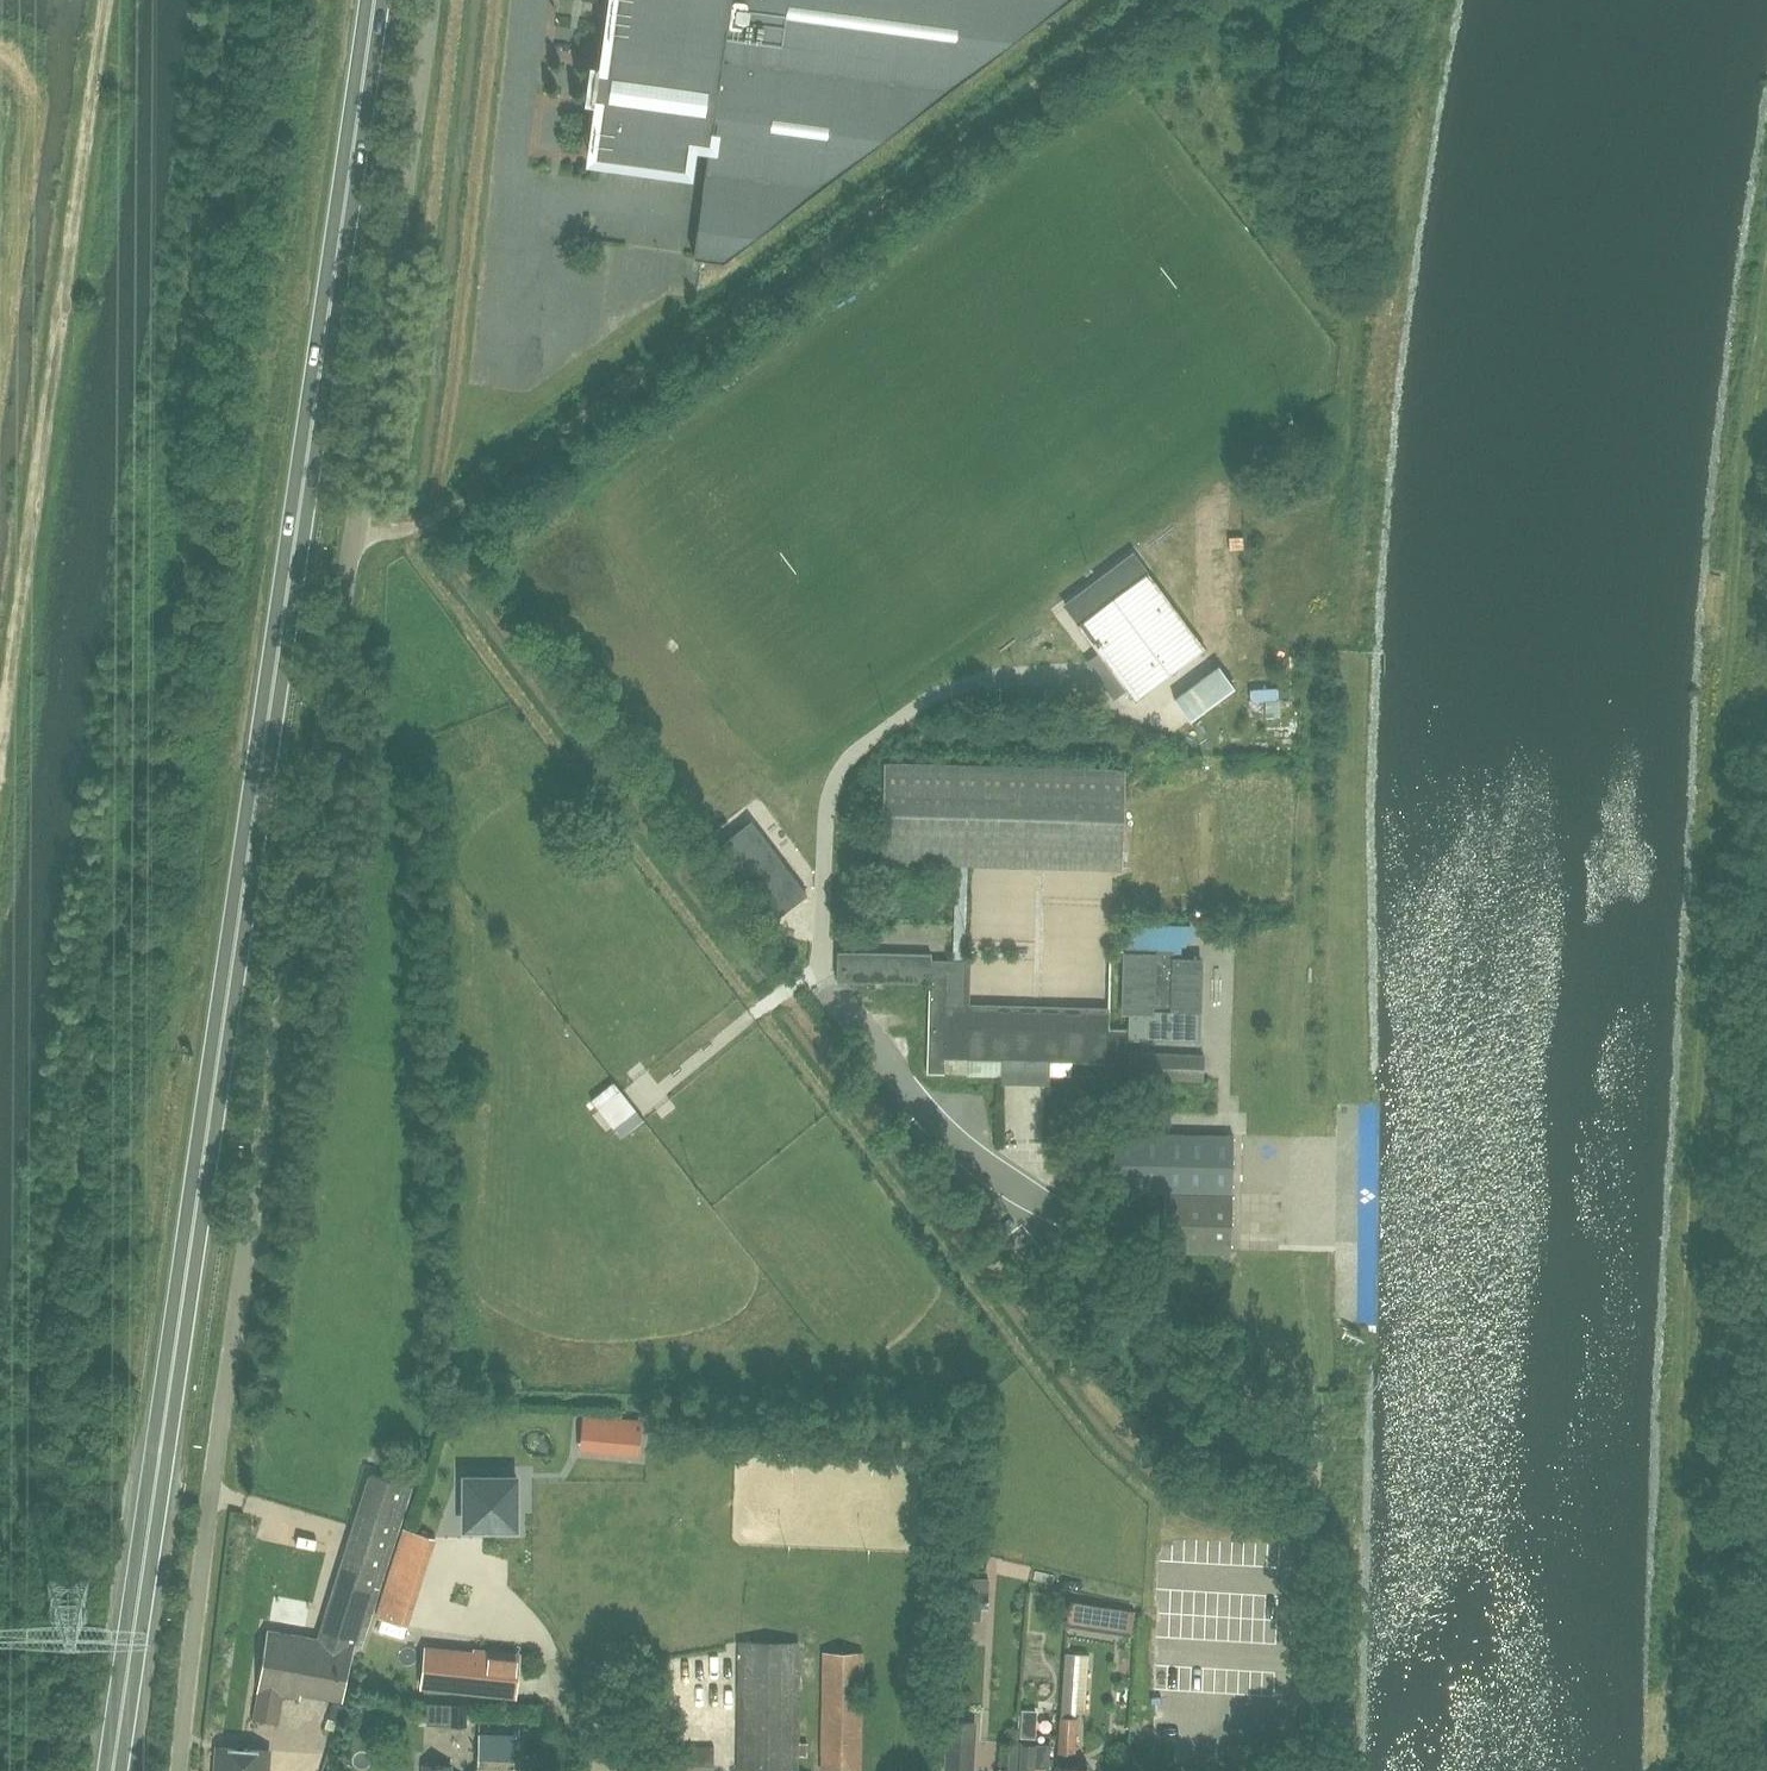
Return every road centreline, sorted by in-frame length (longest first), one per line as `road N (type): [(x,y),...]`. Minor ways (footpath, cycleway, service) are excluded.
road 1 (trunk): [(113,1770),(374,0)]
road 2 (unclassified): [(178,1770),(211,1492),(430,0)]
road 3 (track): [(1766,270),(1736,509),(1687,1179),(1680,1770)]
road 4 (track): [(354,534),(400,532),(444,514),(805,262),(1147,0)]
road 5 (track): [(1303,1251),(1319,1453),(1310,1489)]

